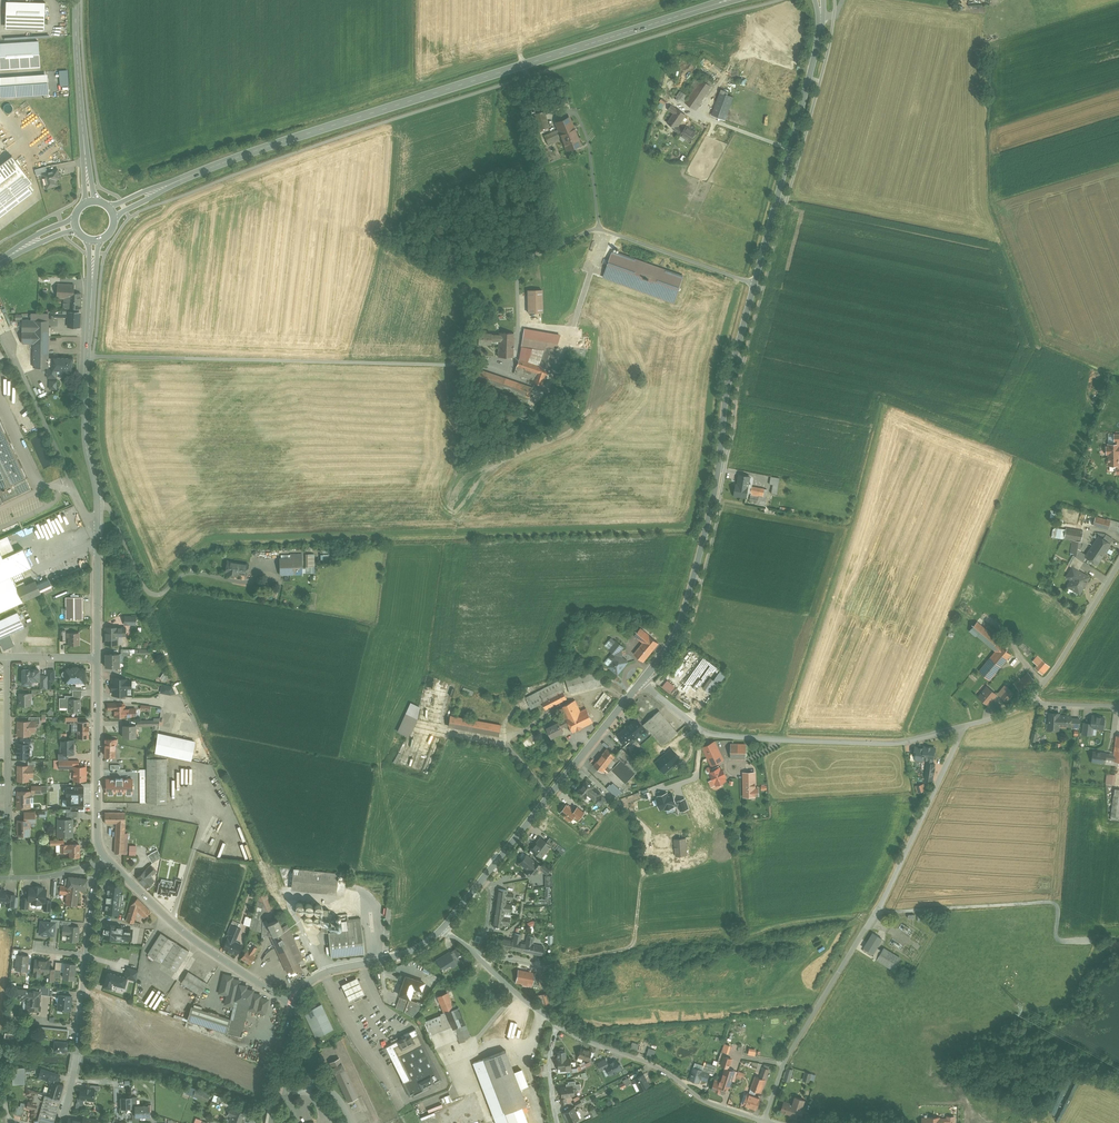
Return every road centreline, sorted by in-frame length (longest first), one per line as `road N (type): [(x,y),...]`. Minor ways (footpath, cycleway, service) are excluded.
road 1 (tertiary): [(641,683),(678,630),(703,546),(732,371),(815,56),(819,0)]
road 2 (primary): [(149,193),(728,0)]
road 3 (unclassified): [(965,726),(890,888),(785,1063),(764,1121)]
road 4 (tertiary): [(97,657),(98,493),(86,428),(92,272)]
road 5 (tertiary): [(965,726),(894,743),(722,735),(699,729),(641,683)]
road 6 (tertiary): [(442,929),(641,683)]
road 7 (residential): [(61,1122),(98,864)]
road 8 (track): [(1092,942),(1062,941),(1050,904),(876,914)]
road 9 (tertiary): [(293,1006),(192,939),(104,858)]
road 10 (unclassified): [(764,1121),(705,1101),(663,1071),(558,1024)]
road 11 (tertiary): [(104,858),(97,838),(97,657)]
road 12 (tertiary): [(293,1006),(319,977),(408,953),(442,929)]
road 13 (secondary): [(86,162),(76,0)]
road 14 (tertiary): [(1032,700),(1118,565)]
road 15 (unclassified): [(558,1024),(442,929)]

